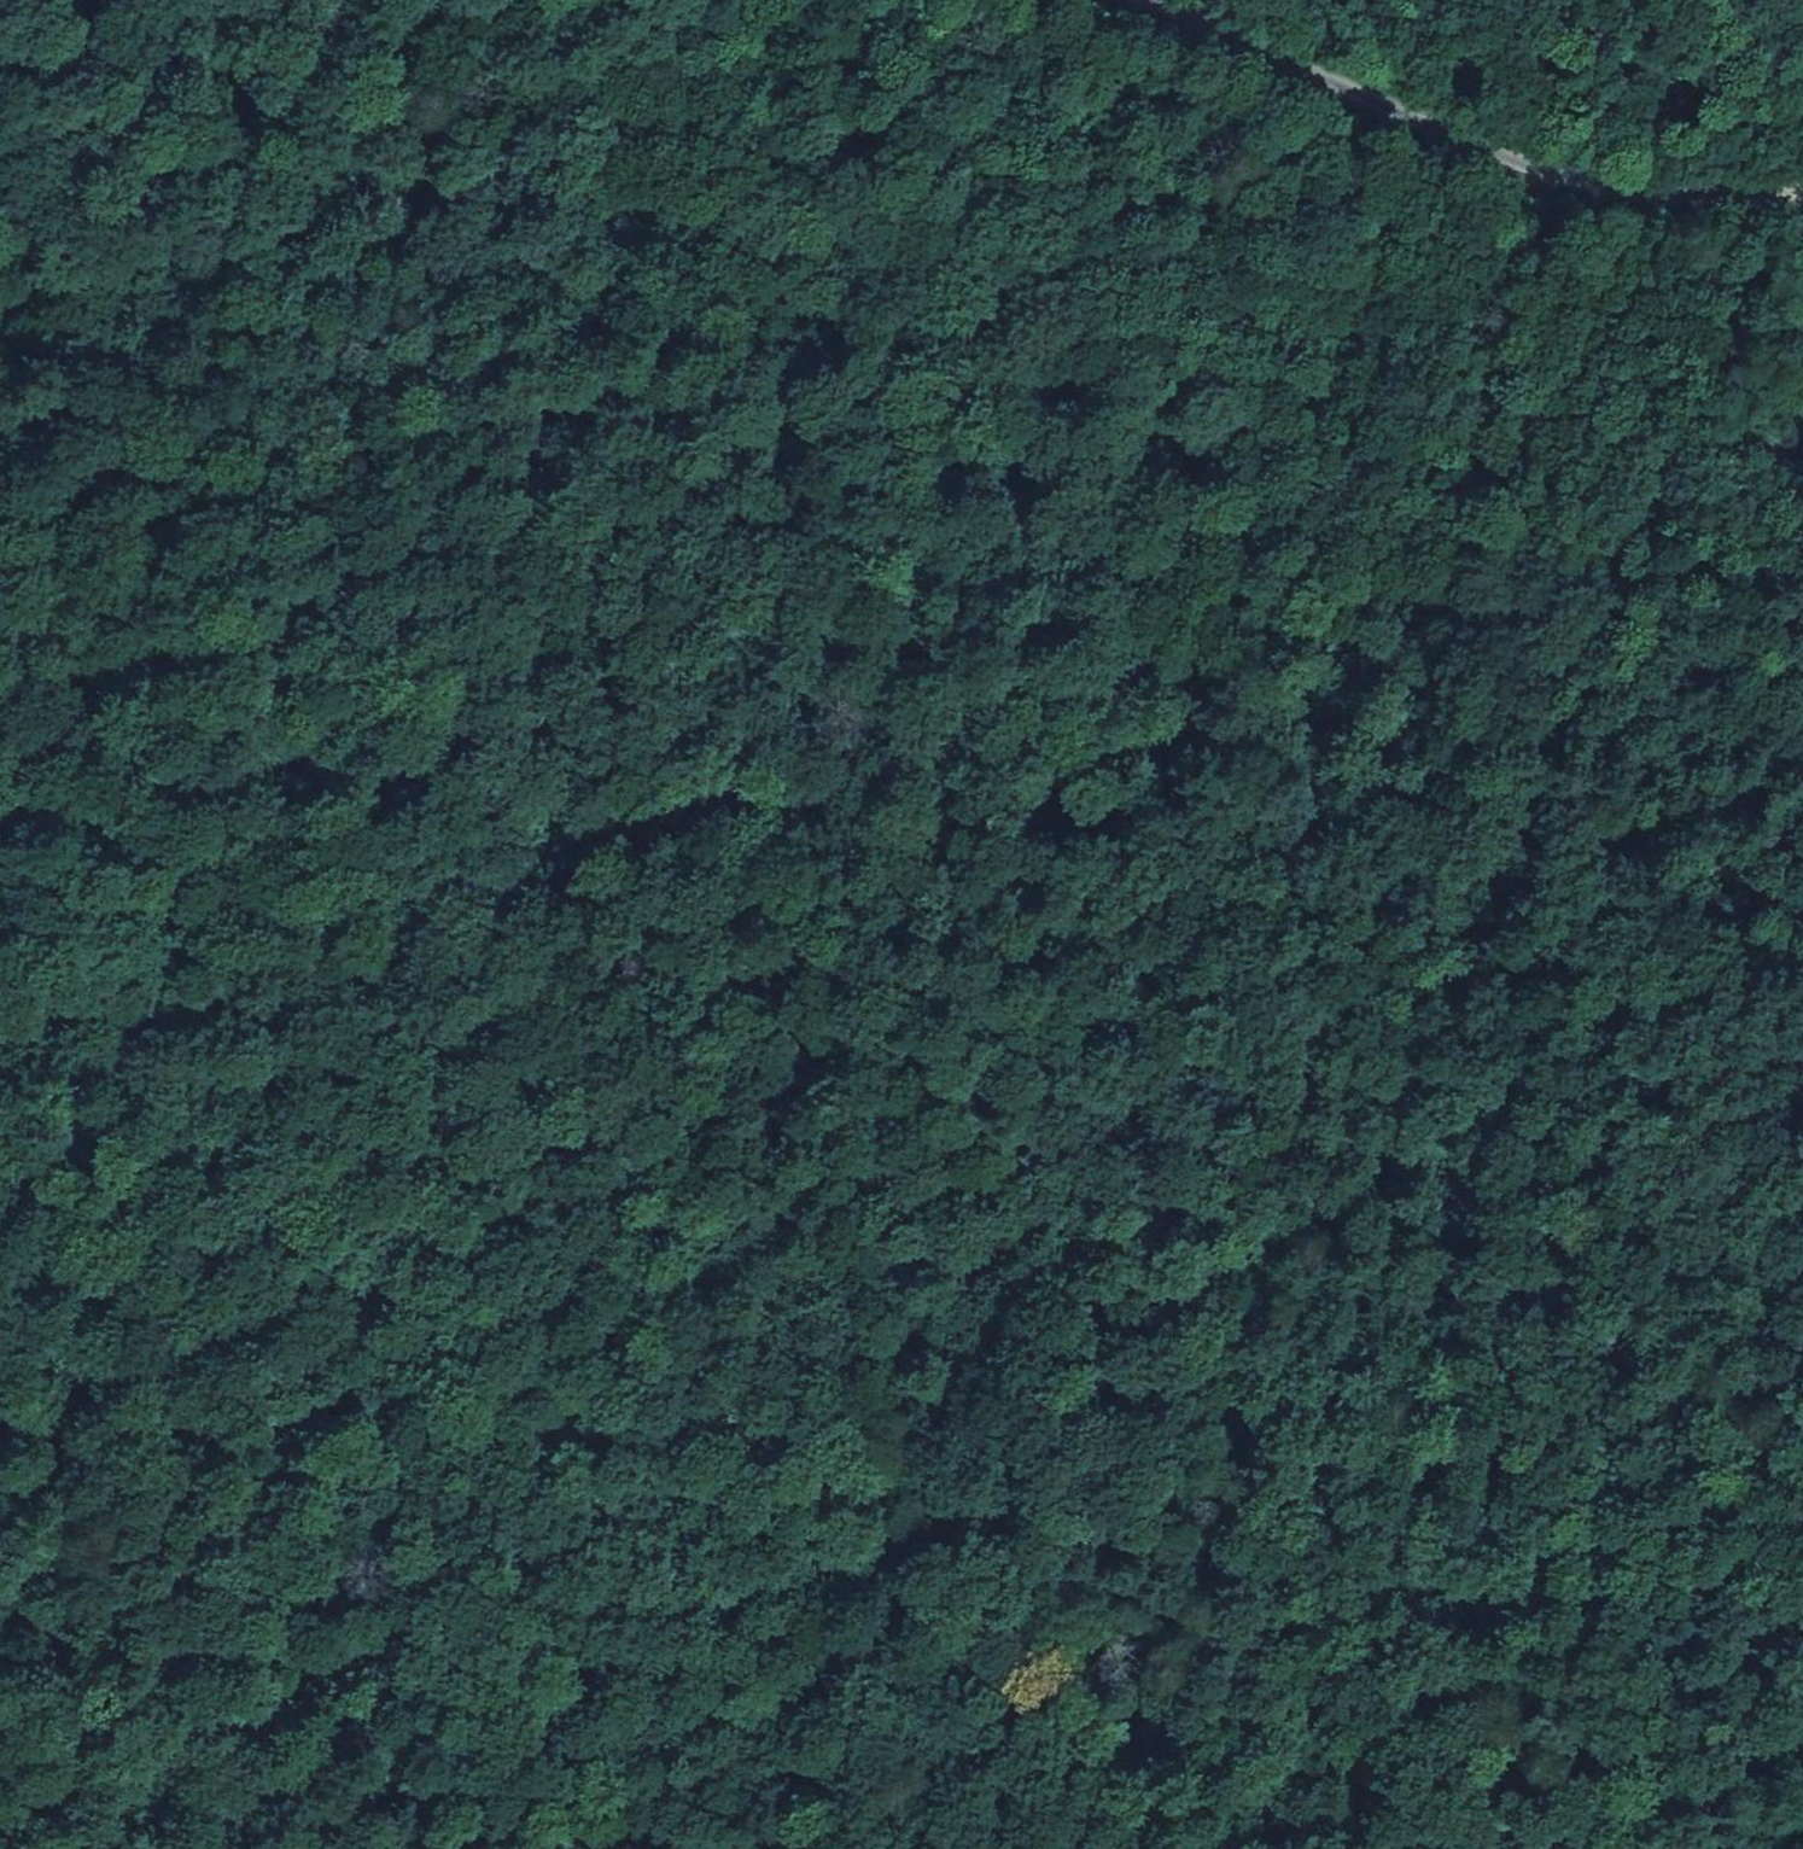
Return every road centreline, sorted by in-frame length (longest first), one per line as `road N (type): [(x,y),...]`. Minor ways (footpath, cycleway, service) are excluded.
road 1 (track): [(1762,195),(1519,174),(1129,0)]
road 2 (track): [(1802,702),(1608,547)]

